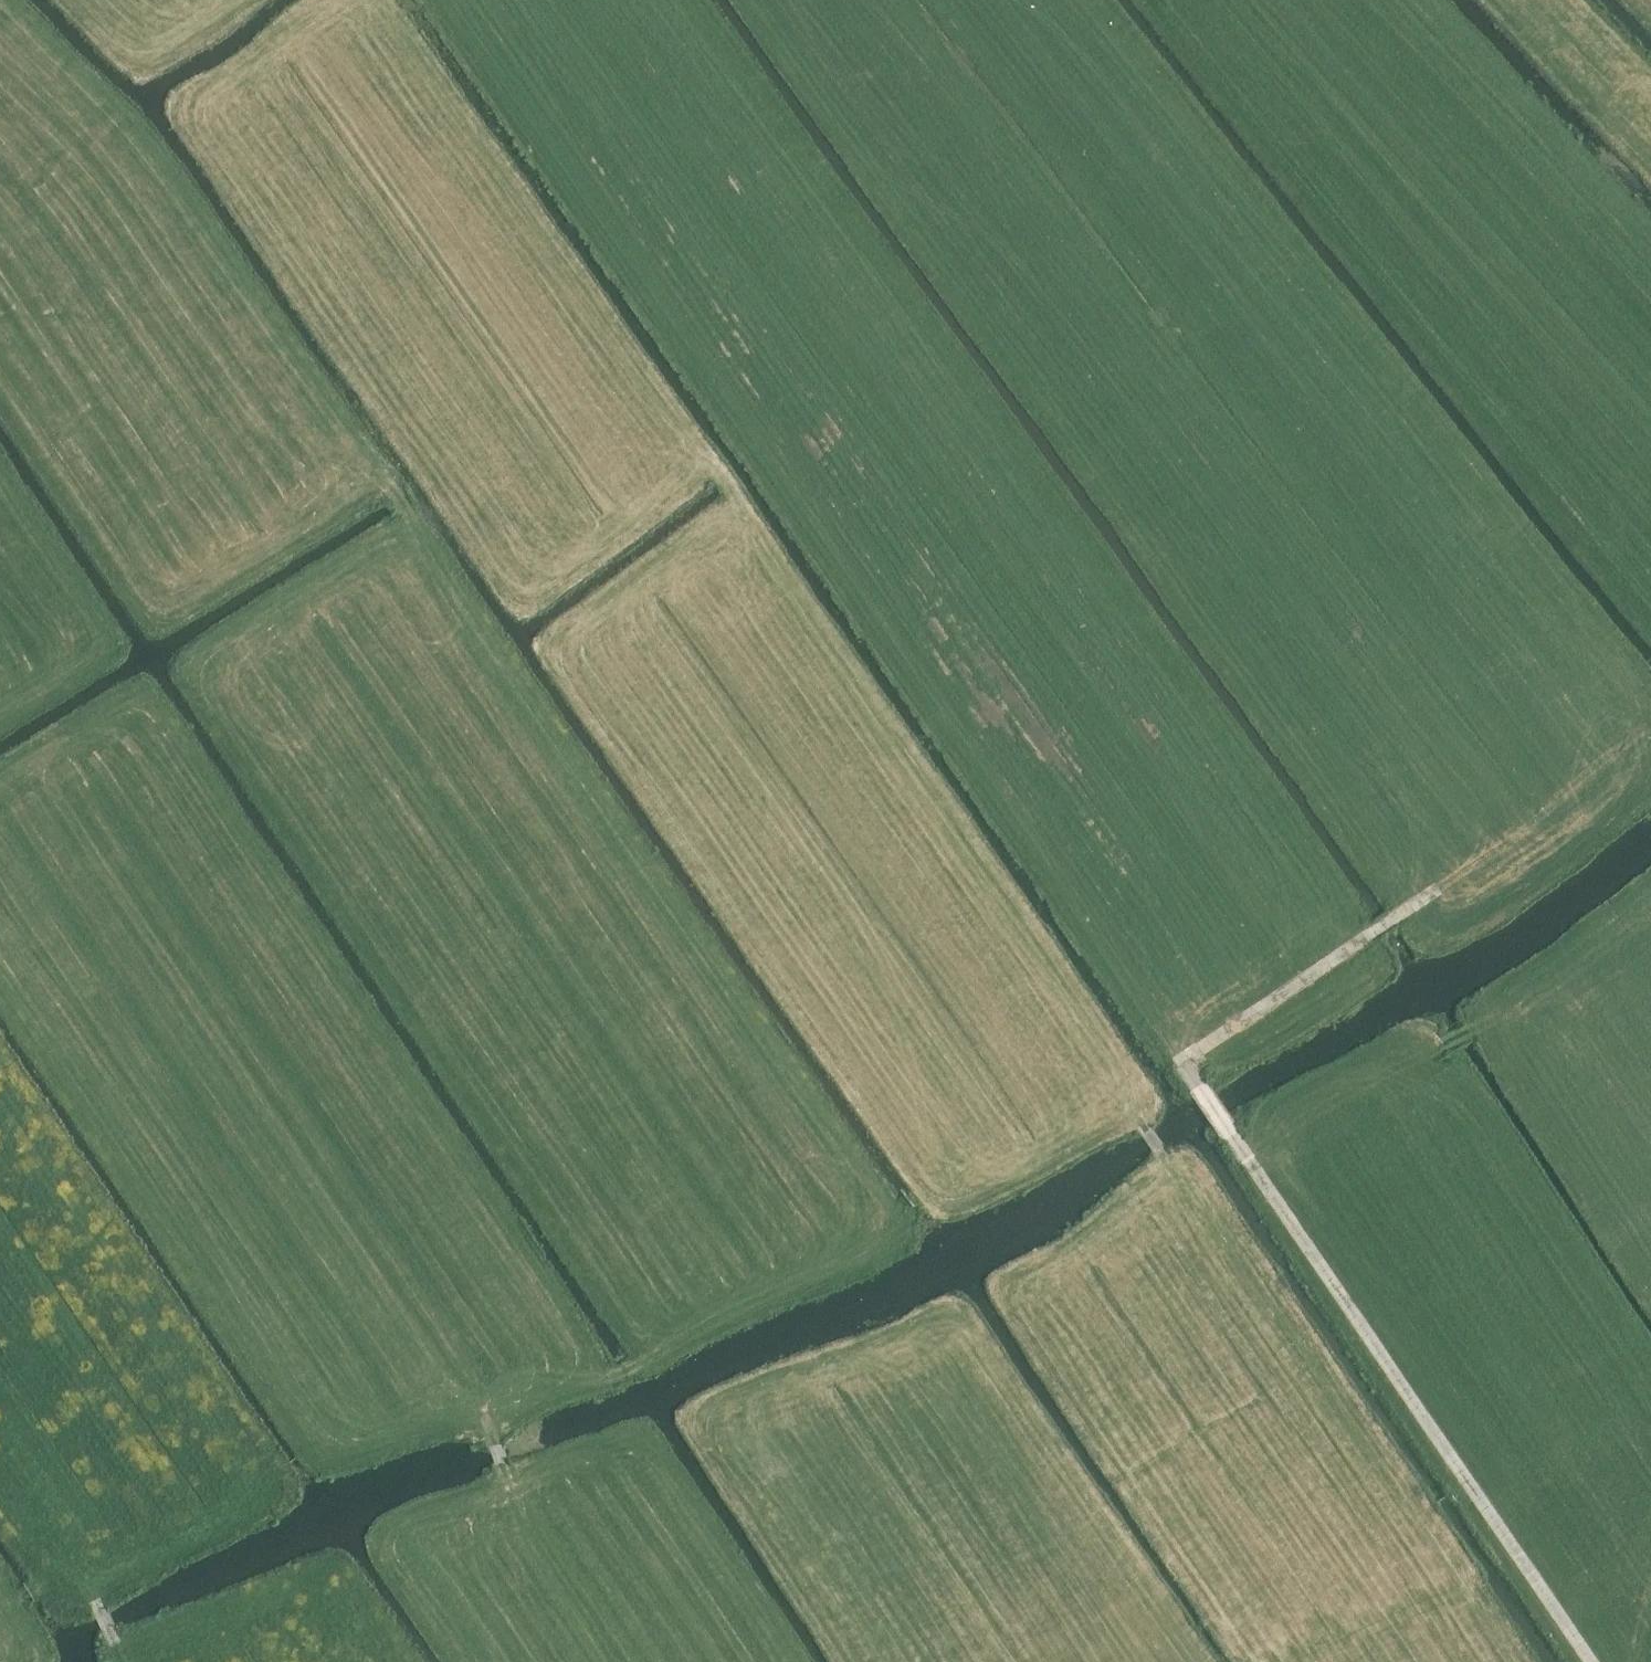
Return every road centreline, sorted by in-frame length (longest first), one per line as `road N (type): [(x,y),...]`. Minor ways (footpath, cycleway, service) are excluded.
road 1 (track): [(1592,1661),(1198,1086)]
road 2 (track): [(652,1358),(490,1422),(504,1464),(631,1661)]
road 3 (track): [(1436,890),(1184,1061),(1198,1086)]

